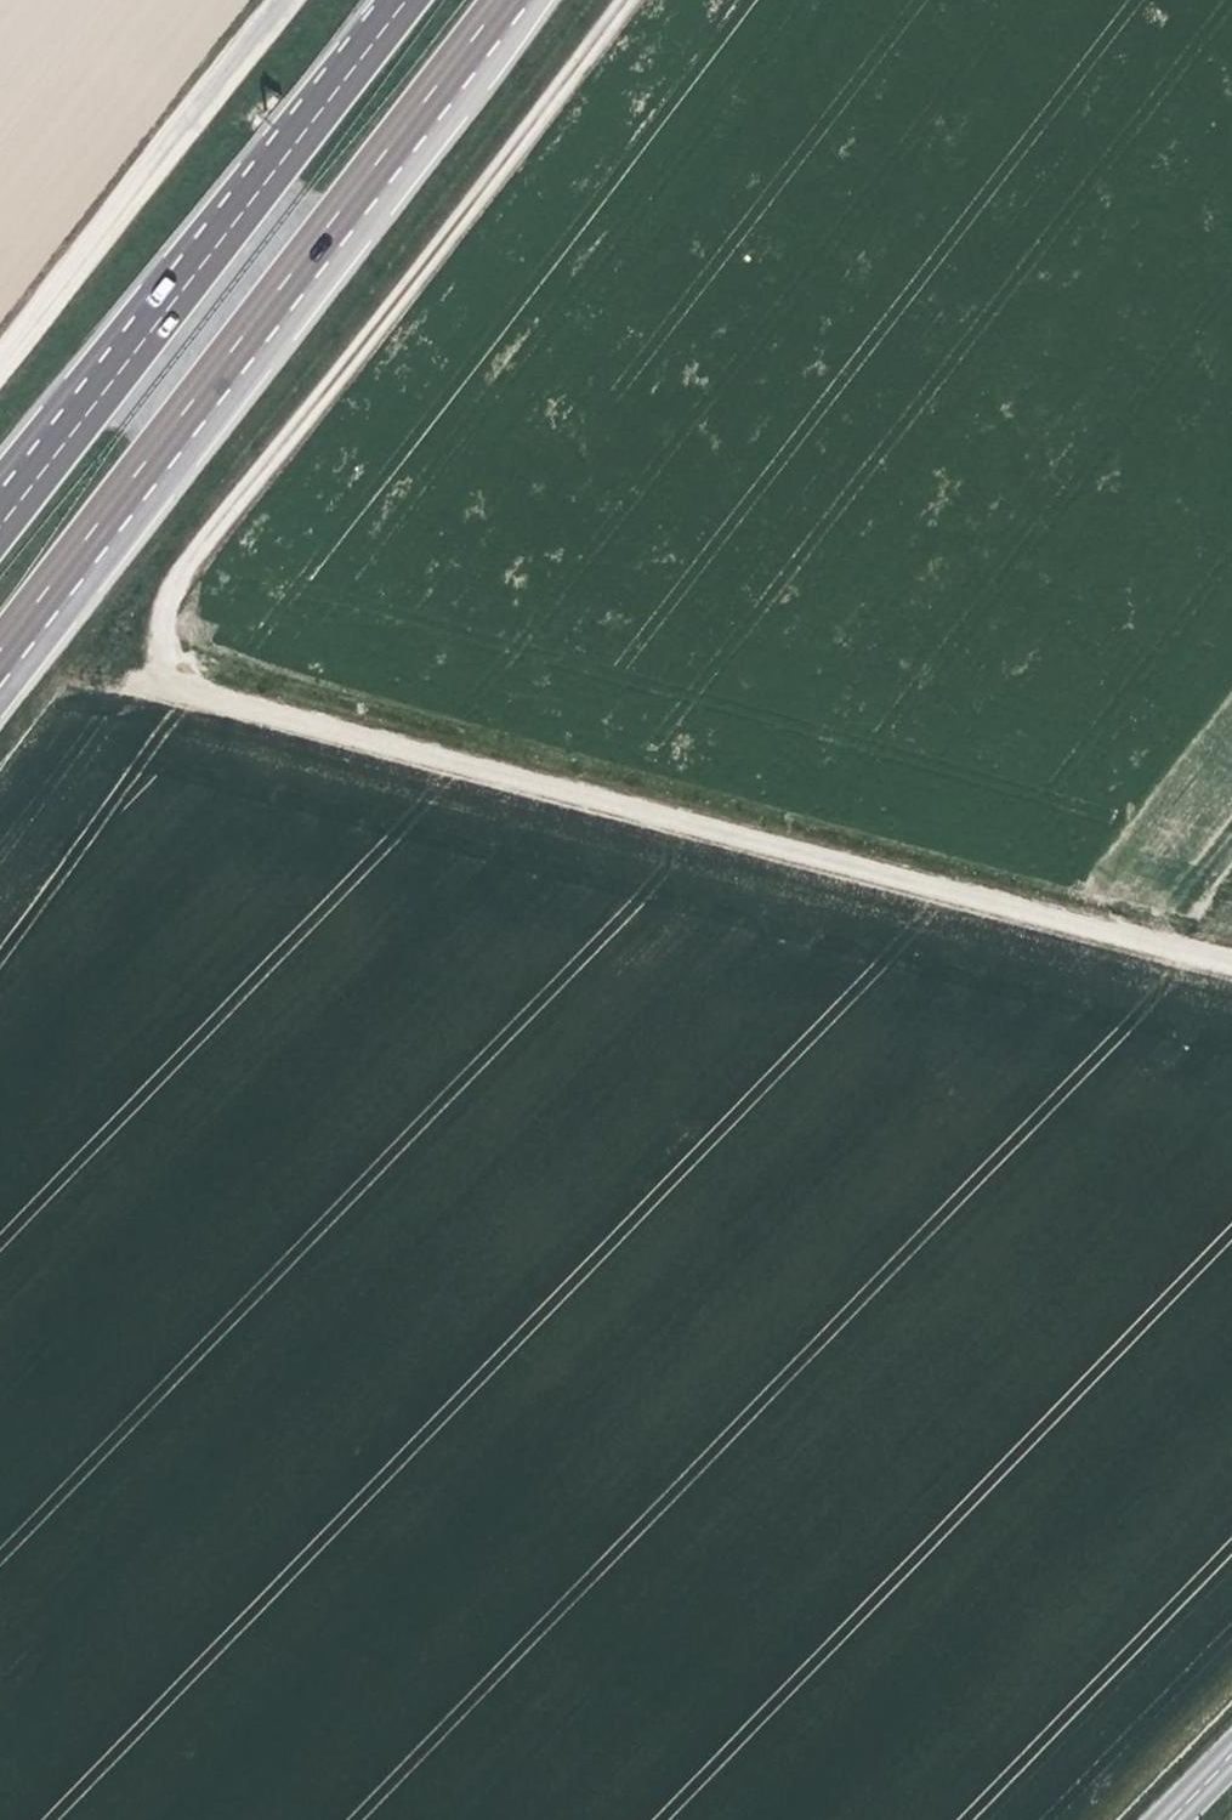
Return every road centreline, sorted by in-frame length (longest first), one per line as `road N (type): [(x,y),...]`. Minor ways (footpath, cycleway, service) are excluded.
road 1 (track): [(626,0),(405,298),(164,604),(164,670),(1231,961)]
road 2 (trunk): [(0,647),(501,0)]
road 3 (unclassified): [(0,358),(281,0)]
road 4 (trunk): [(408,0),(181,294)]
road 5 (trunk): [(181,294),(0,528)]
road 6 (trunk): [(181,294),(0,470)]
road 7 (tertiary): [(1142,1819),(1231,1726)]

